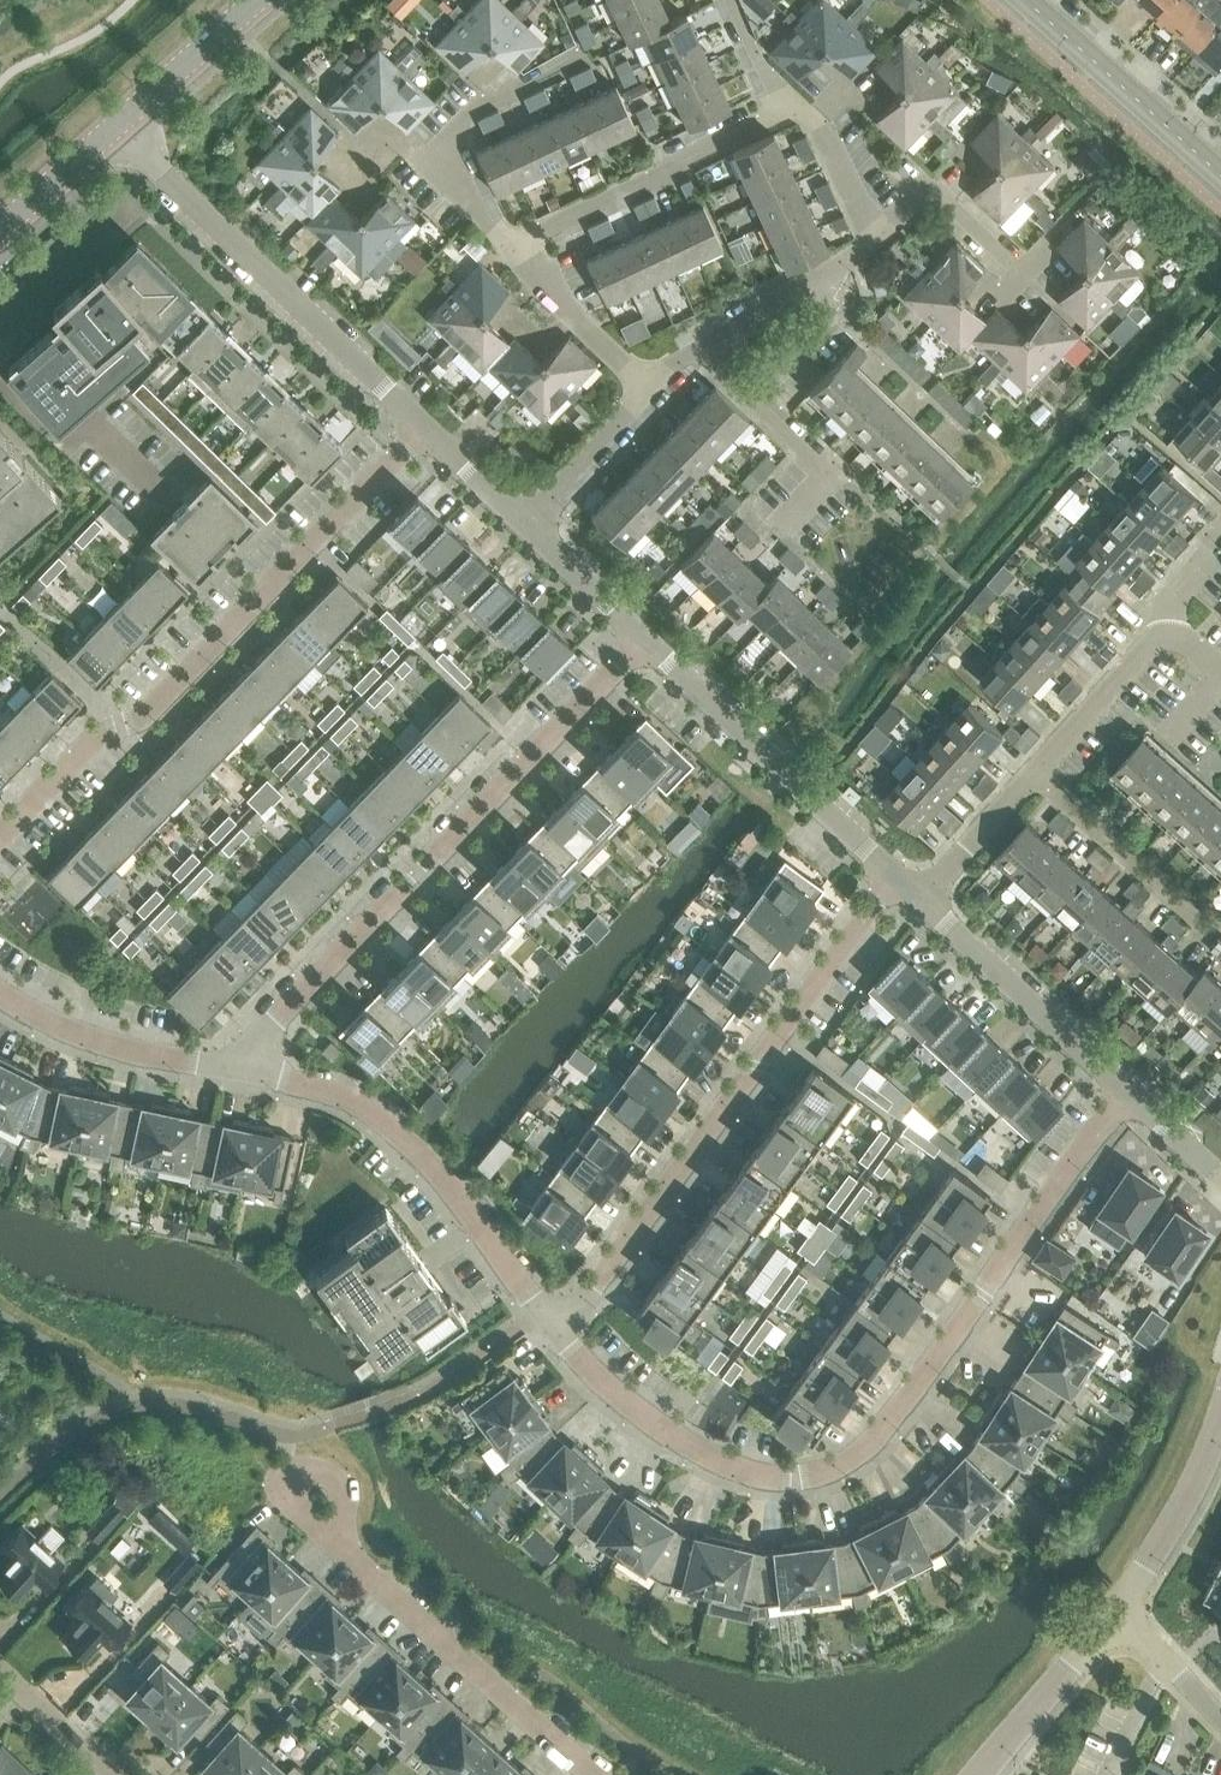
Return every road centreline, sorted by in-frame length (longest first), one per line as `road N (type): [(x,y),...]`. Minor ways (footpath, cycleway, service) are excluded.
road 1 (residential): [(560,1326),(611,1401),(727,1477),(792,1483),(839,1468),(920,1383),(1131,1088)]
road 2 (residential): [(0,836),(100,730),(150,721),(423,426)]
road 3 (residential): [(238,1066),(646,630)]
road 4 (residential): [(560,1326),(778,1039),(894,871)]
road 5 (residential): [(560,1326),(466,1201),(390,1119),(347,1094),(238,1066)]
road 6 (unclassified): [(423,426),(118,128)]
road 7 (residential): [(591,1774),(326,1540)]
road 8 (unclassified): [(894,871),(646,630)]
road 9 (residential): [(508,247),(425,160),(488,97),(574,56)]
road 10 (residential): [(779,108),(508,247)]
road 11 (unclassified): [(1131,1088),(925,895)]
road 12 (tertiary): [(1220,171),(1029,0)]
road 13 (residential): [(238,1066),(97,1037),(42,1017),(0,989)]
road 14 (residential): [(1220,934),(1029,776)]
road 15 (residential): [(1127,1598),(984,1774)]
road 16 (residential): [(833,254),(864,310),(758,405)]
road 17 (residential): [(1029,776),(1164,624)]
road 18 (residential): [(649,387),(508,247)]
road 19 (tertiary): [(118,128),(261,0)]
road 20 (residential): [(1220,1431),(1127,1598)]
road 21 (residential): [(872,226),(932,190),(1019,267)]
road 22 (residential): [(777,539),(832,479),(758,405)]
road 23 (residential): [(525,520),(649,387)]
road 24 (residential): [(130,206),(0,322)]
road 25 (unclassified): [(646,630),(525,520)]
road 26 (residential): [(702,349),(833,254)]
road 27 (residential): [(872,226),(809,113),(779,108)]
road 28 (residential): [(925,895),(1029,776)]
road 29 (tertiary): [(0,231),(118,128)]
road 30 (residential): [(1127,1598),(1220,1714)]
road 31 (residential): [(103,1774),(0,1675)]
road 32 (residential): [(326,1540),(279,1489),(287,1470),(337,1481)]
road 33 (unclassified): [(525,520),(423,426)]
road 34 (residential): [(93,434),(82,424),(54,452),(0,399)]
road 35 (unclassified): [(1220,1172),(1131,1088)]

